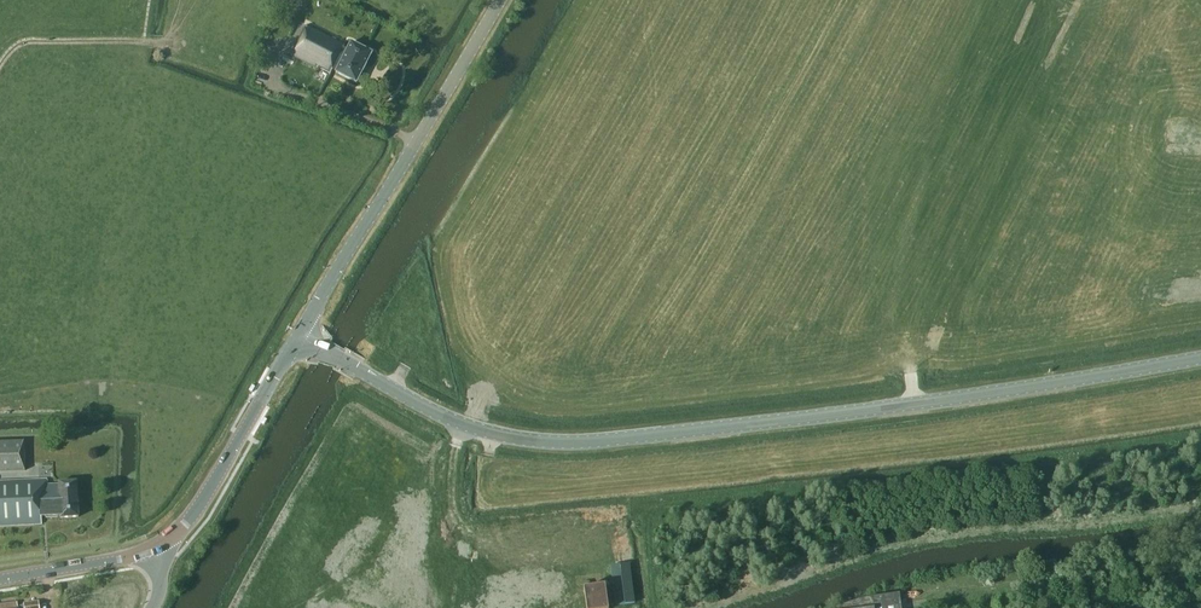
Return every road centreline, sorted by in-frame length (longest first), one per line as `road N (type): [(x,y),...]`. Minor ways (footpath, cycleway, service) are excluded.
road 1 (secondary): [(298,335),(443,415),(503,435),(572,442),(893,406),(1200,357)]
road 2 (tertiary): [(298,335),(498,0)]
road 3 (secondary): [(151,548),(196,510),(298,335)]
road 4 (secondary): [(0,579),(151,548)]

